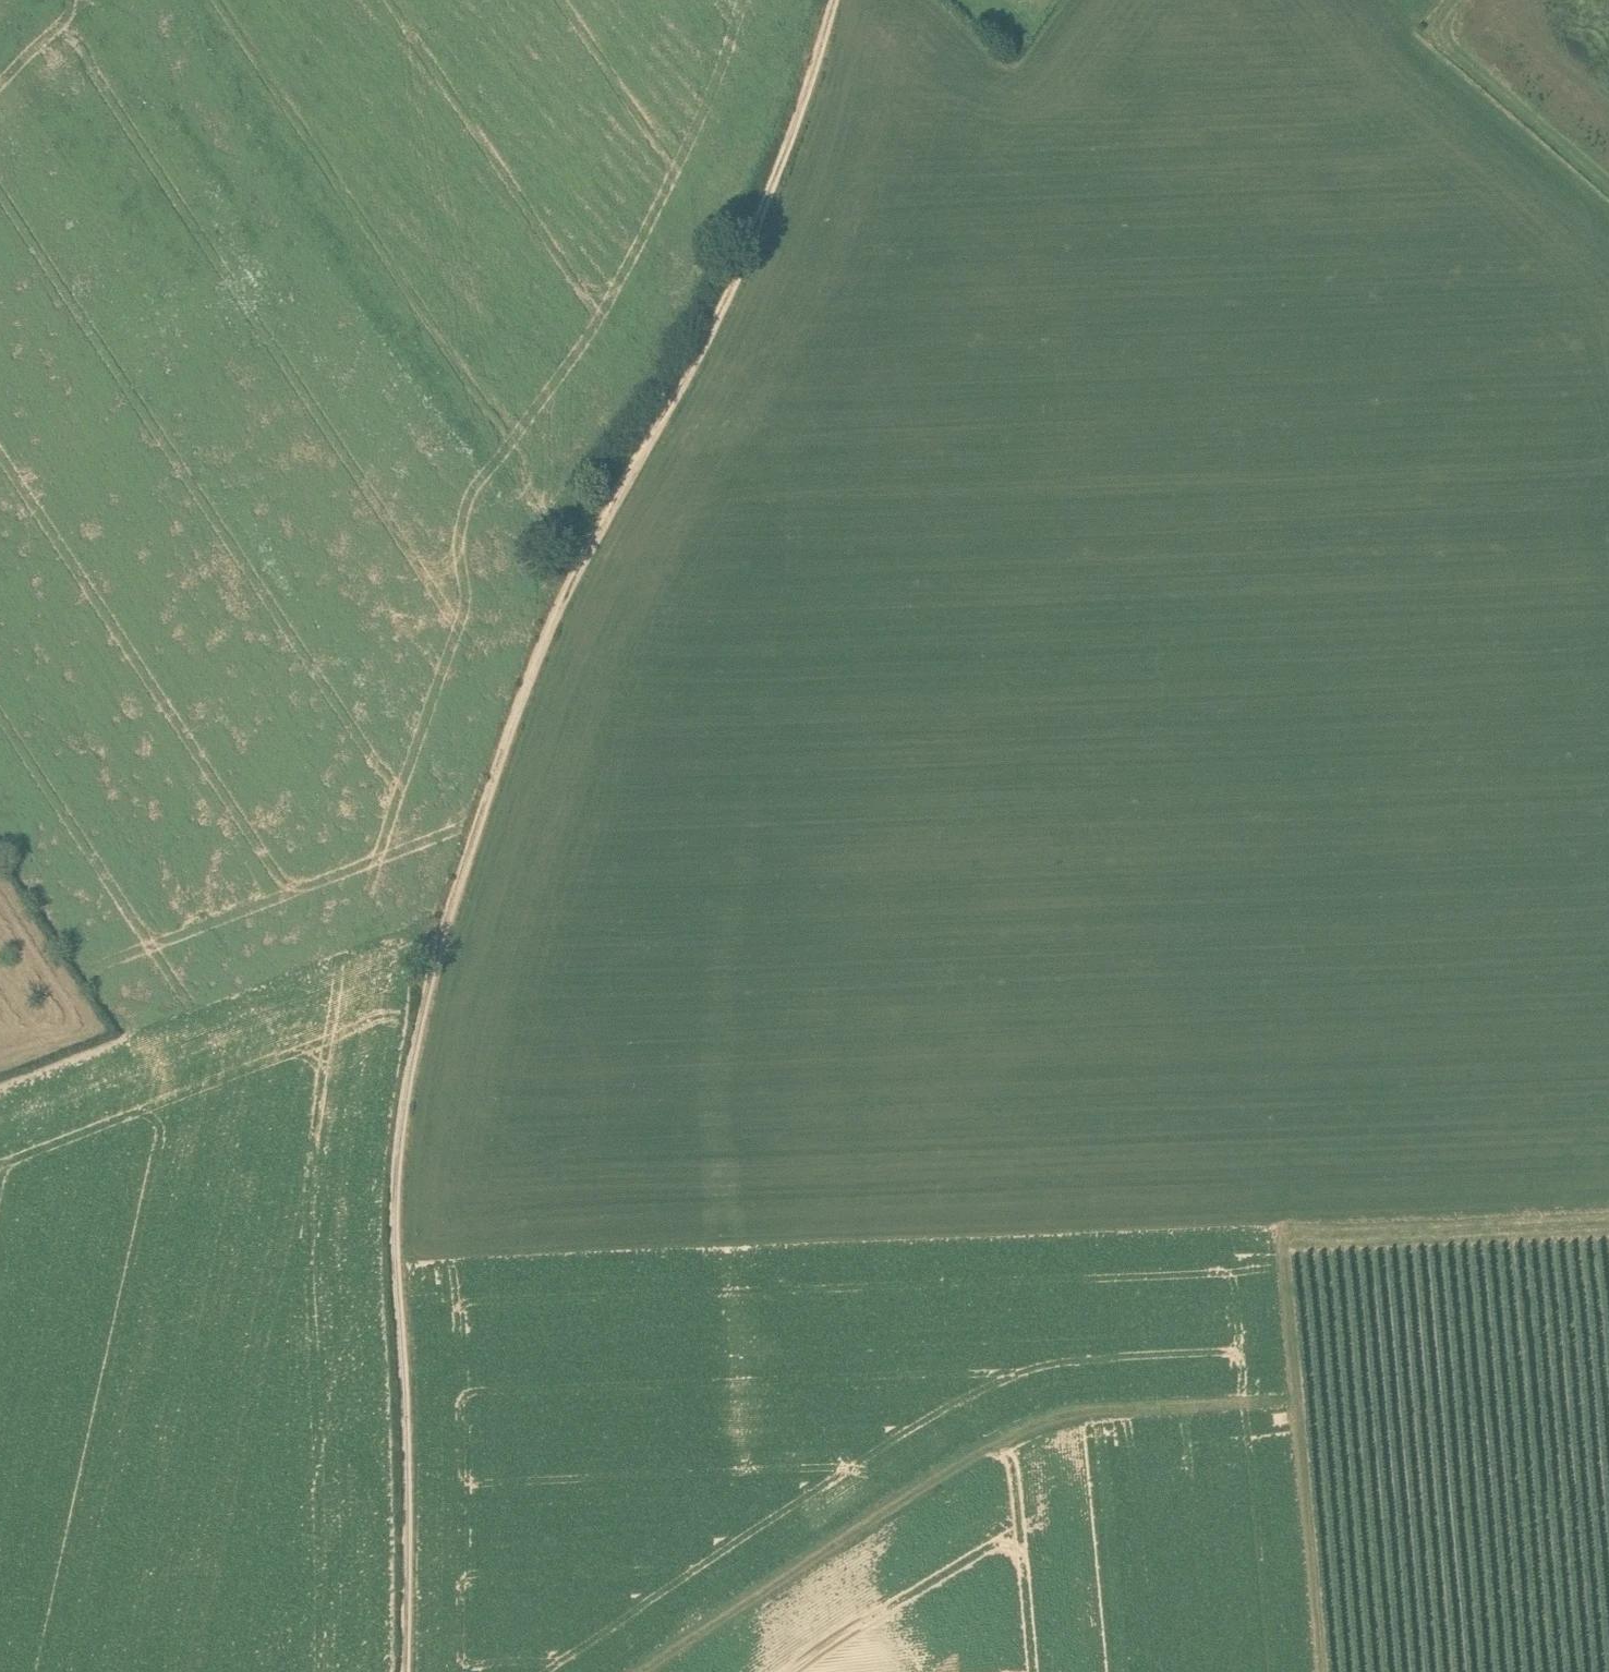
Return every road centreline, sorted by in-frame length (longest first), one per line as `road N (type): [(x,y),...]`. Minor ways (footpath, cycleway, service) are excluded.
road 1 (track): [(831,0),(794,123),(719,313),(554,607),(433,964),(394,1179),(404,1671)]

